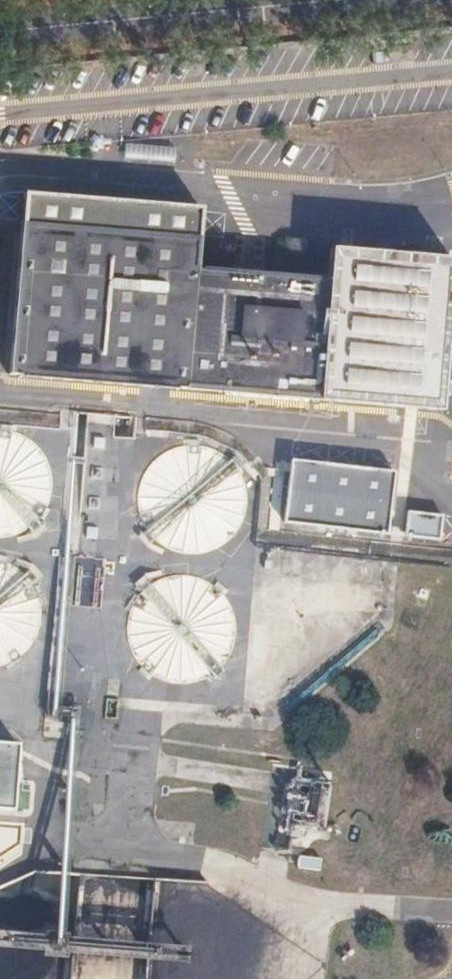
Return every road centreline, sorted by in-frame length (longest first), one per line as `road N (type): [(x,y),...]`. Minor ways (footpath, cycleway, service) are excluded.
road 1 (unclassified): [(0,26),(276,0)]

